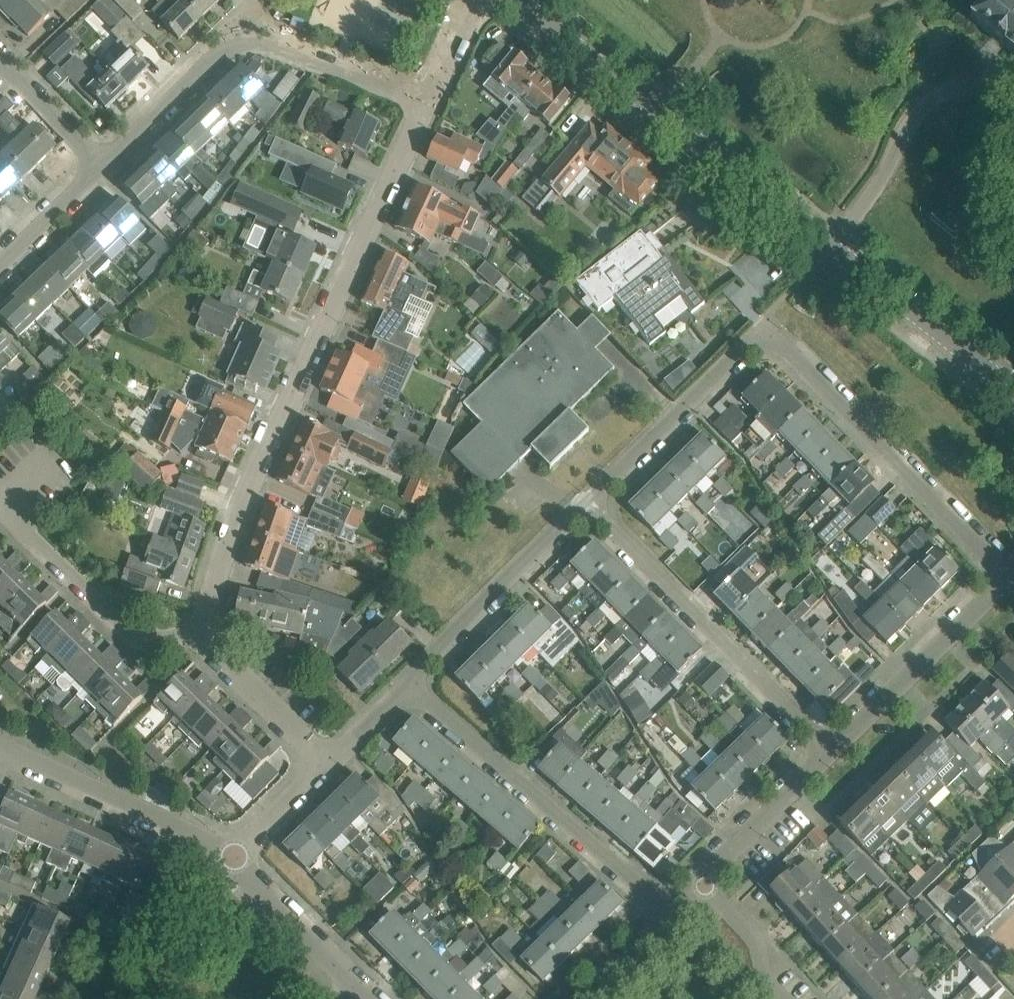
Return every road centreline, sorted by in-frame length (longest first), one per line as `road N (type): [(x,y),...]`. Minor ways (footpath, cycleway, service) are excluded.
road 1 (residential): [(197,648),(427,103)]
road 2 (secondary): [(827,244),(516,0)]
road 3 (unclassified): [(427,103),(256,36),(223,45),(104,160)]
road 4 (residential): [(668,904),(405,682)]
road 5 (residential): [(832,744),(589,509)]
road 6 (residential): [(1006,573),(789,351)]
road 7 (residential): [(589,509),(762,329),(789,351)]
road 8 (unclassified): [(827,244),(899,158),(925,104),(973,79),(993,77),(1013,91)]
road 9 (unclassified): [(239,851),(0,755)]
road 10 (residential): [(405,682),(589,509)]
road 11 (unclassified): [(197,648),(143,643),(0,508)]
road 12 (residential): [(832,744),(1006,573)]
road 13 (secondary): [(1013,393),(827,244)]
road 14 (unclassified): [(374,993),(239,851)]
road 15 (residential): [(700,876),(832,744)]
road 16 (residential): [(323,762),(197,648)]
road 17 (residential): [(809,998),(700,876)]
road 18 (residential): [(0,50),(104,160)]
road 19 (unclassified): [(104,160),(0,260)]
road 20 (residential): [(239,851),(323,762)]
road 21 (residential): [(590,998),(668,904)]

